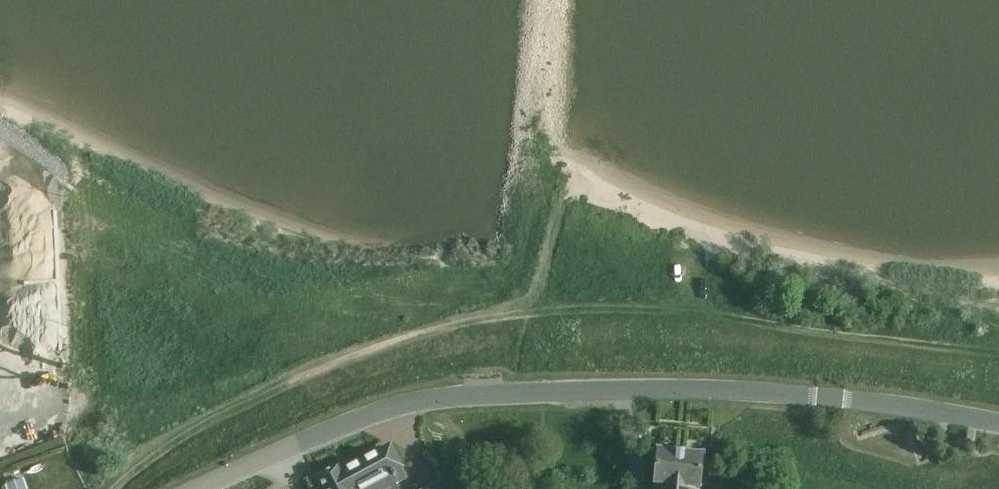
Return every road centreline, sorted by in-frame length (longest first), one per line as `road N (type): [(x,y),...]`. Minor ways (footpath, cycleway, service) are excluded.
road 1 (track): [(998,352),(772,315),(600,307),(496,312),(385,340),(280,387),(186,440),(131,488)]
road 2 (tertiary): [(998,424),(740,391),(491,395),(393,408),(278,453)]

